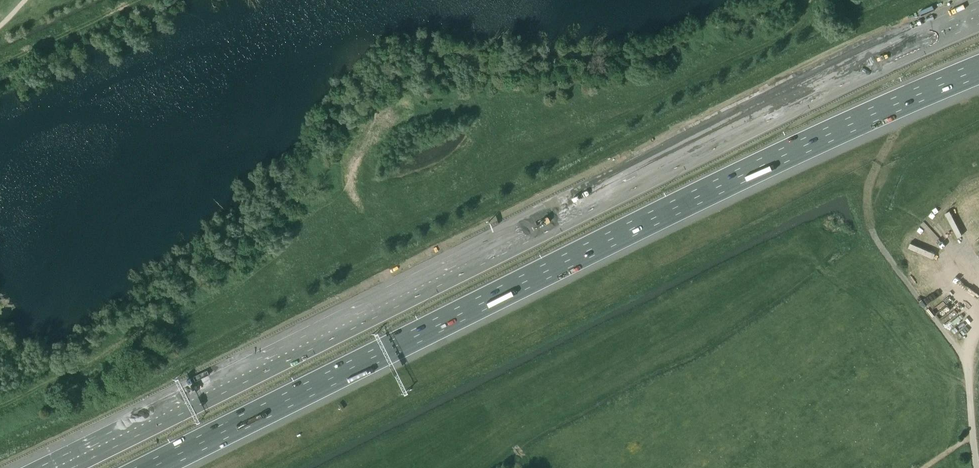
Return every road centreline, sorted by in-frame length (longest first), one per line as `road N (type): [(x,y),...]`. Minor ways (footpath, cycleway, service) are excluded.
road 1 (motorway): [(978,16),(848,73),(55,467)]
road 2 (motorway): [(151,467),(747,176),(978,73)]
road 3 (track): [(872,231),(867,189),(906,109)]

